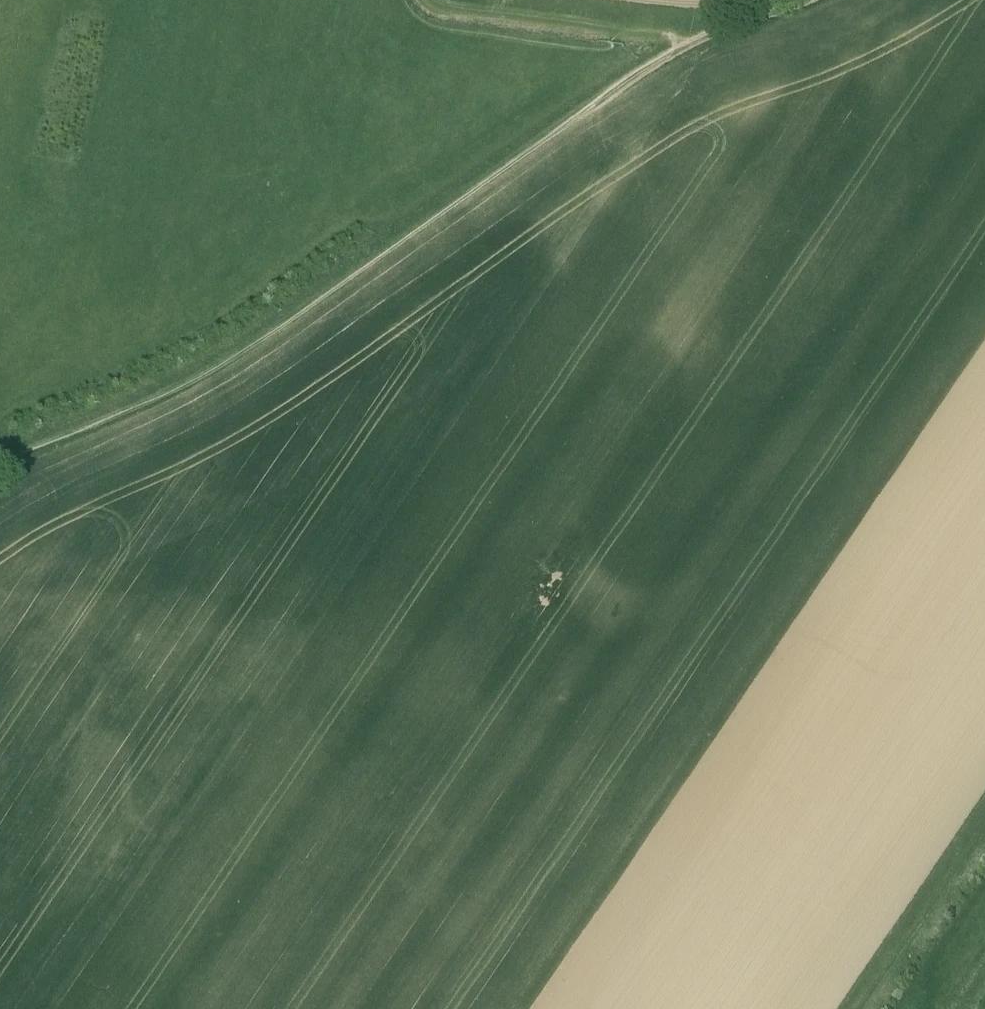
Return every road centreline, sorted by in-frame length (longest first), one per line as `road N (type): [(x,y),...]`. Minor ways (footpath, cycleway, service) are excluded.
road 1 (track): [(684,41),(802,0)]

